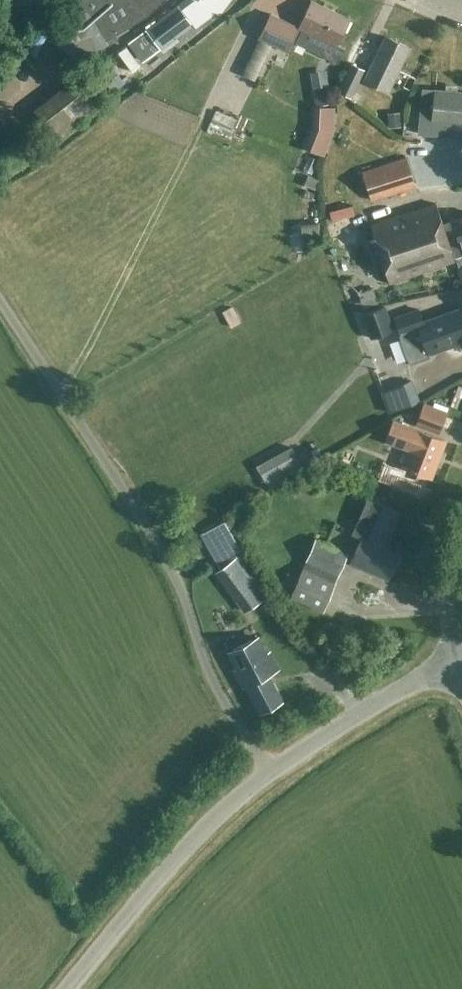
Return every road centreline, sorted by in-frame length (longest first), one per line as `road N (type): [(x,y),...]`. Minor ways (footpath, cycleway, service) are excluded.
road 1 (unclassified): [(270,771),(217,689),(152,537),(0,300)]
road 2 (unclassified): [(68,988),(189,844),(270,771)]
road 3 (unclassified): [(270,771),(461,661)]
road 4 (unclassified): [(461,661),(452,593),(461,540)]

